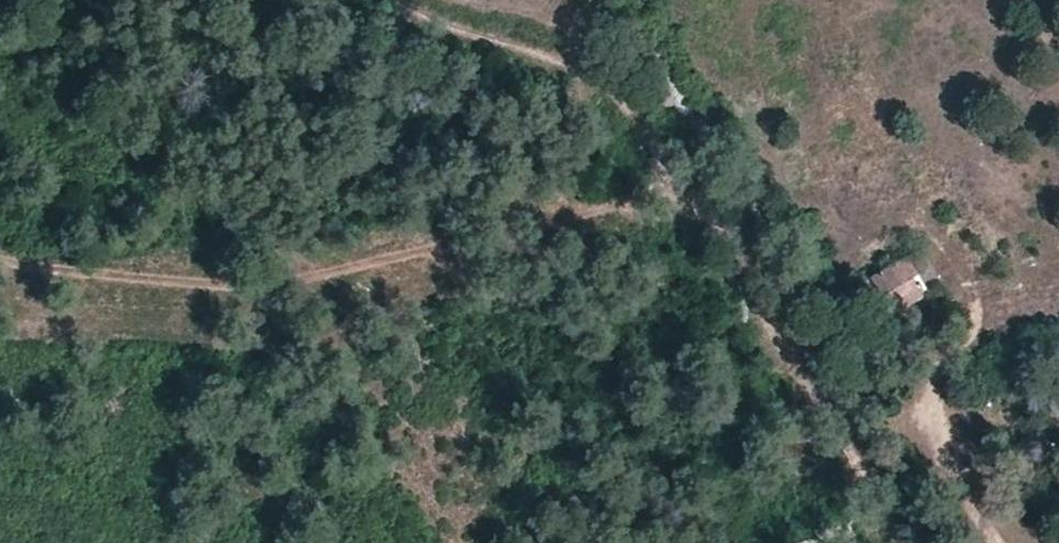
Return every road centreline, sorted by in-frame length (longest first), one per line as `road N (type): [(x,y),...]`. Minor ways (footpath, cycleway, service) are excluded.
road 1 (track): [(391,0),(421,16),(554,55),(603,82),(638,124),(889,542)]
road 2 (track): [(673,182),(599,218),(435,248),(310,282),(209,292),(0,263)]

